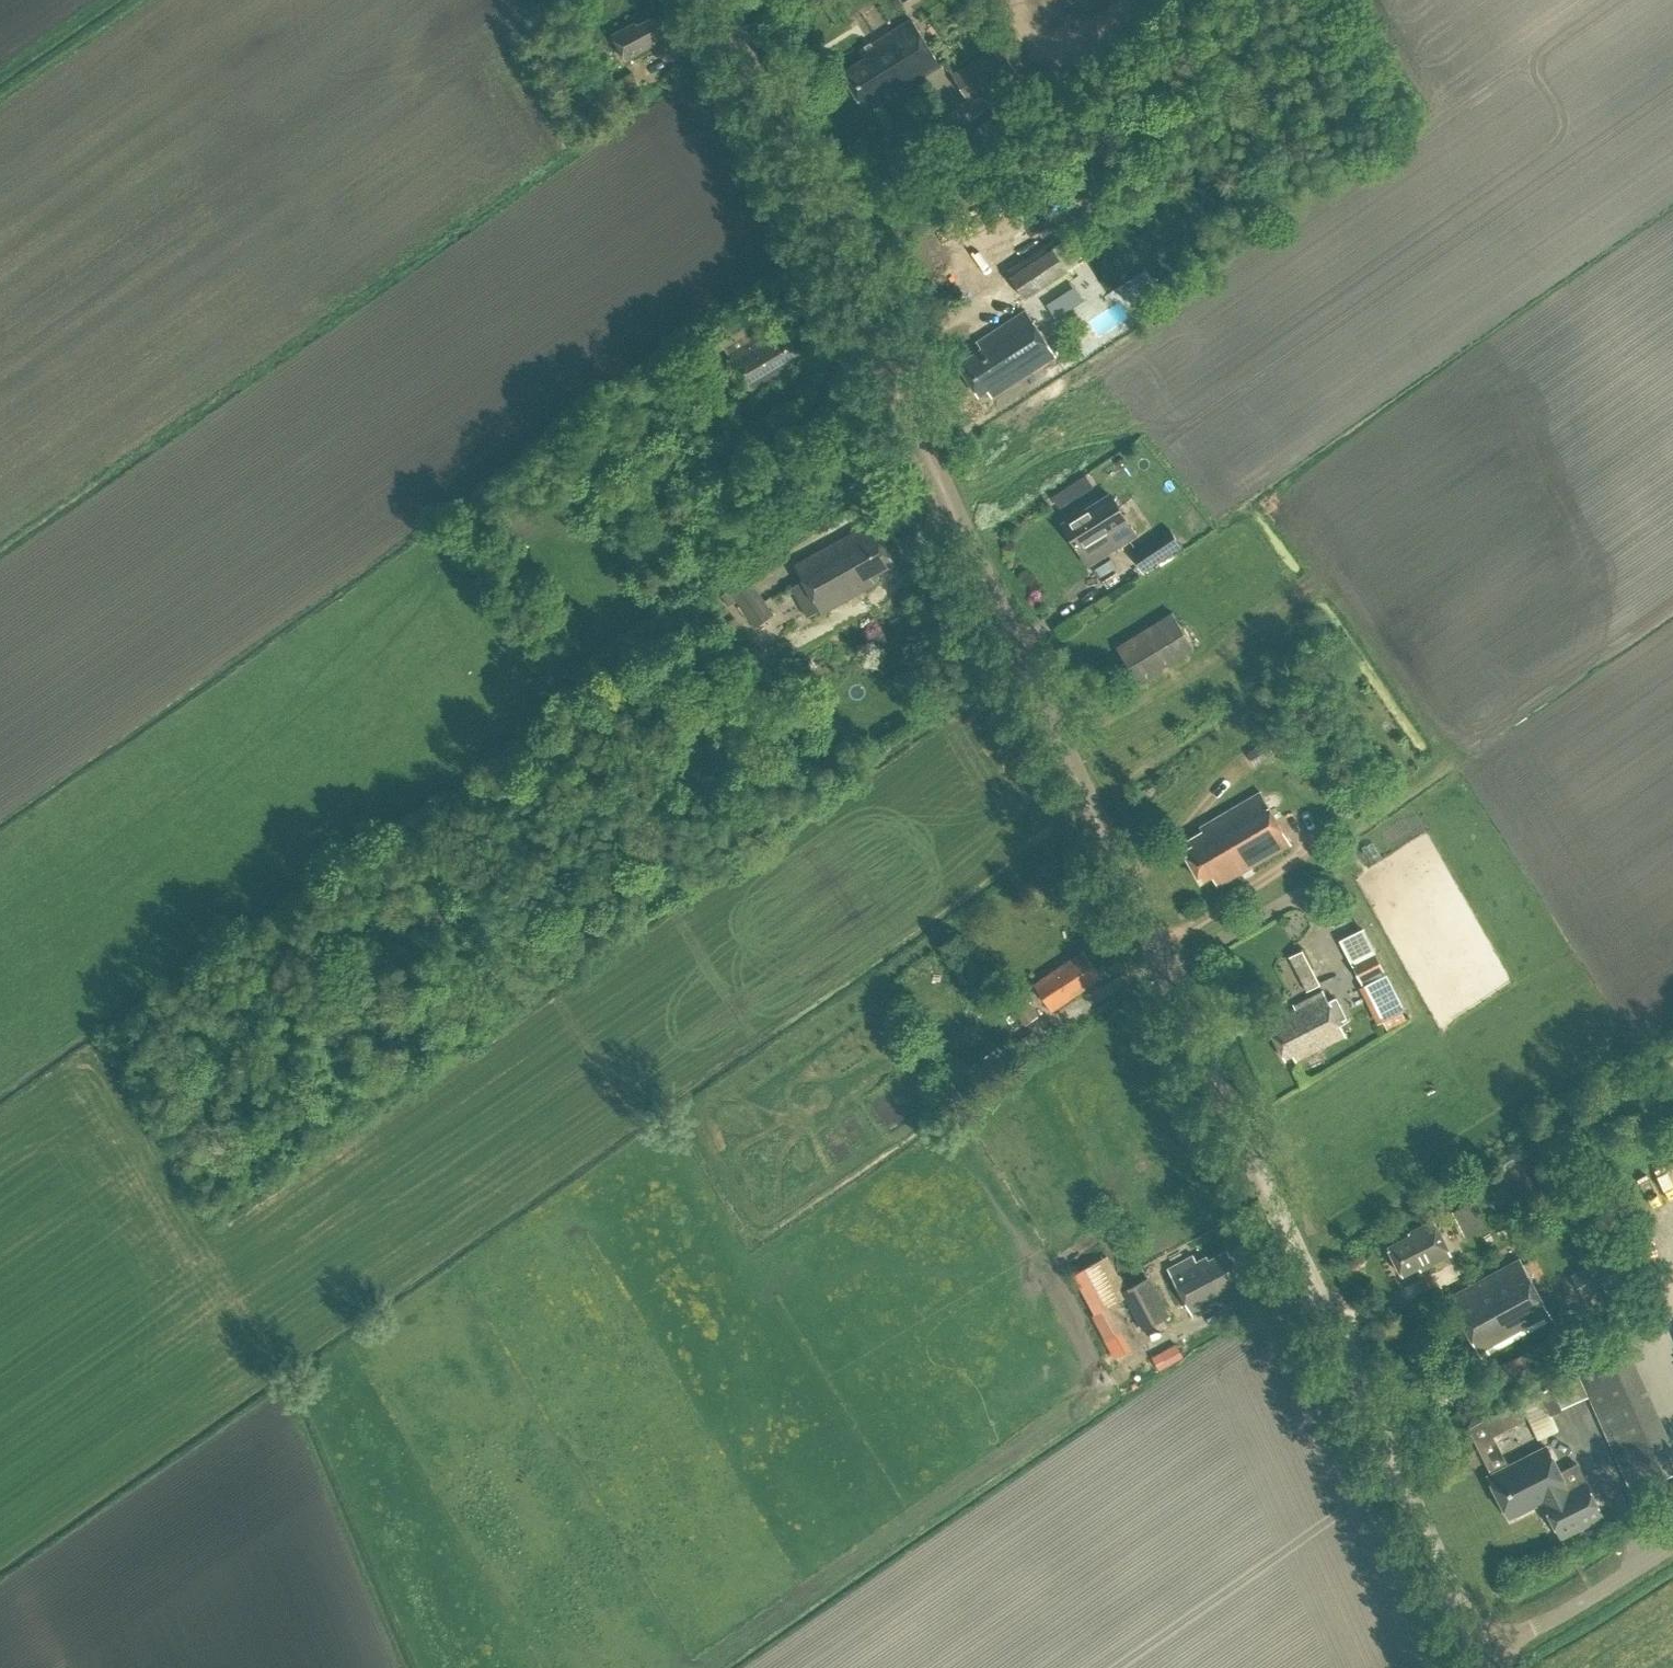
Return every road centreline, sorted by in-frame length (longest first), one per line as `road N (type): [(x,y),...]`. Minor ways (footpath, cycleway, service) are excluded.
road 1 (tertiary): [(1484,1657),(719,0)]
road 2 (unclassified): [(1484,1657),(1672,1542)]

